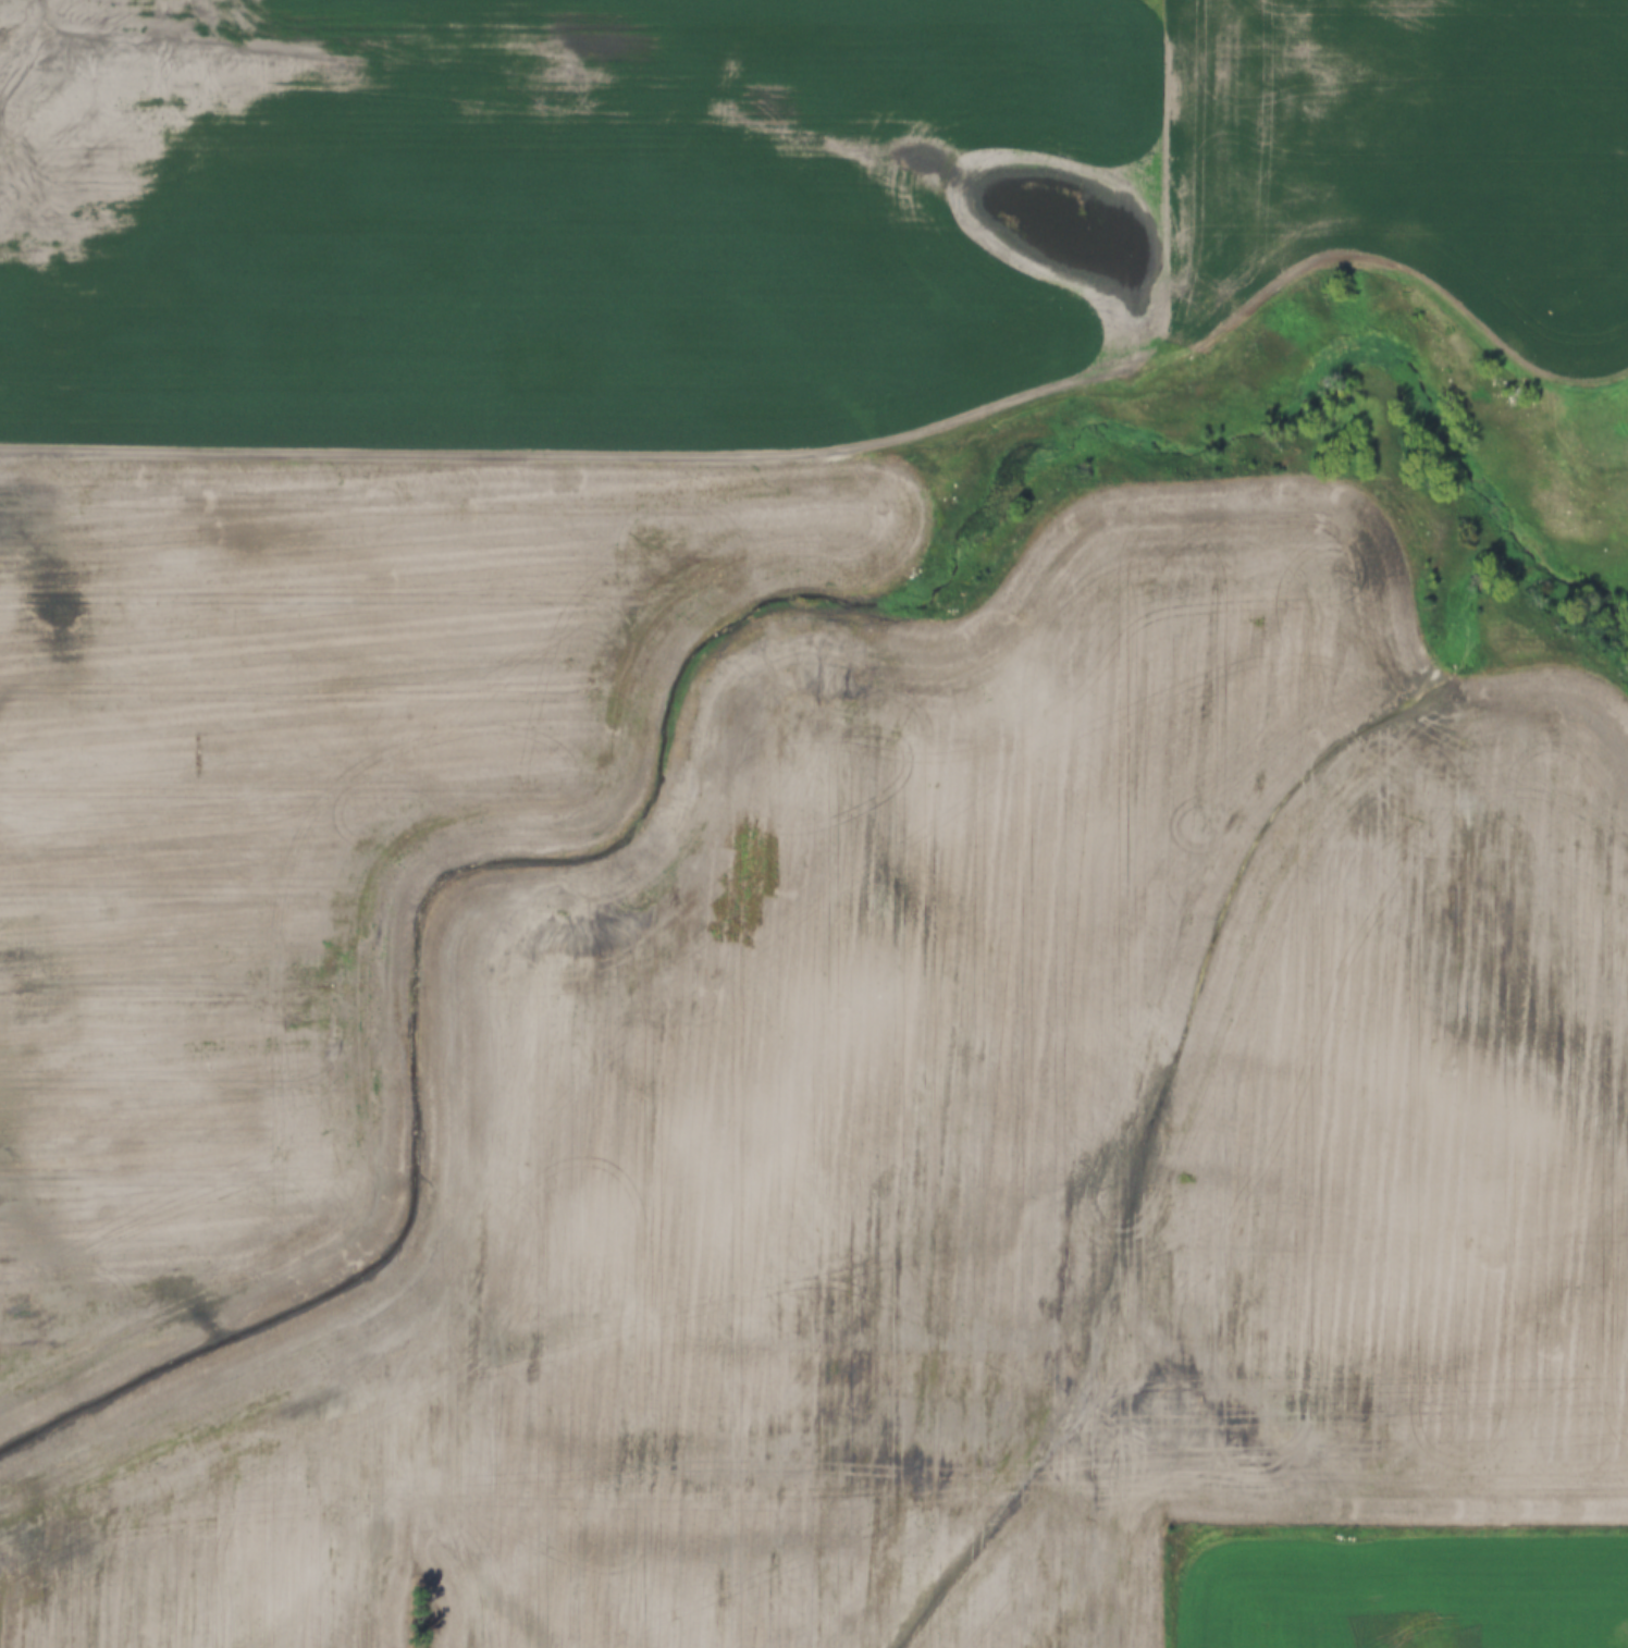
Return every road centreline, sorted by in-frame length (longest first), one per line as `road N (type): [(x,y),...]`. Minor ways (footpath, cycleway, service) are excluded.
road 1 (track): [(1529,377),(1385,274),(1332,273),(1260,308),(1214,358),(1169,383),(1070,397),(866,462),(645,467),(0,457)]

